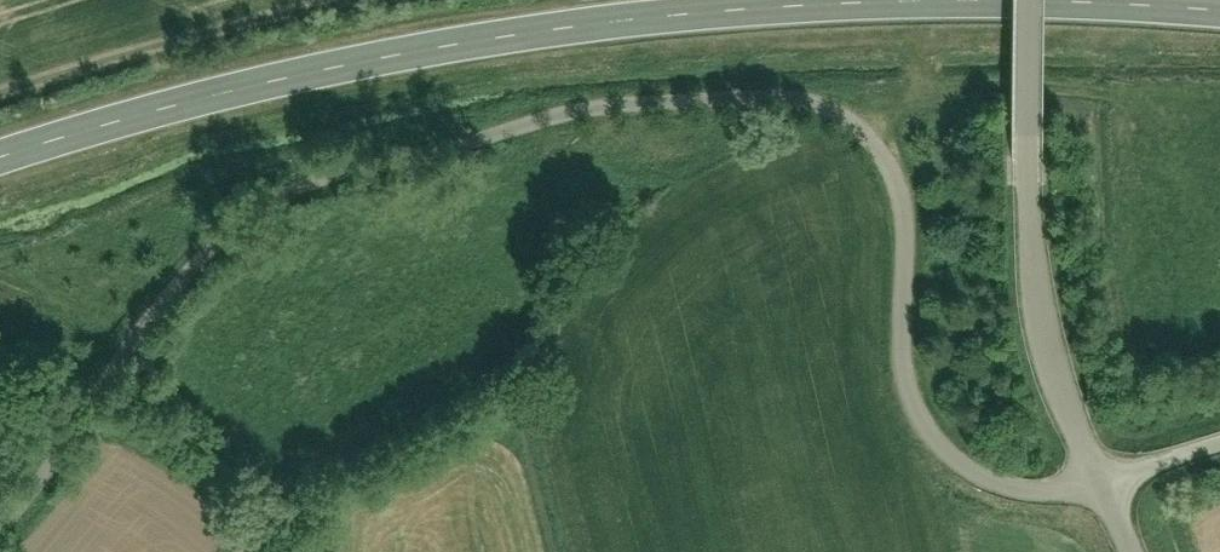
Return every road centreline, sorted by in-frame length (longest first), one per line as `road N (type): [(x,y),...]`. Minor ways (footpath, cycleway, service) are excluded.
road 1 (residential): [(1097,484),(1045,492),(999,487),(968,474),(920,432),(899,364),(903,223),(894,183),(844,124),(779,103),(625,109),(346,174),(245,222),(194,266),(143,329),(0,530)]
road 2 (primary): [(0,160),(315,73),(503,35),(864,5),(1035,3),(1219,14)]
road 3 (unclassified): [(1097,484),(1037,337),(1022,142),(1023,0)]
road 4 (residential): [(1097,484),(1219,444)]

